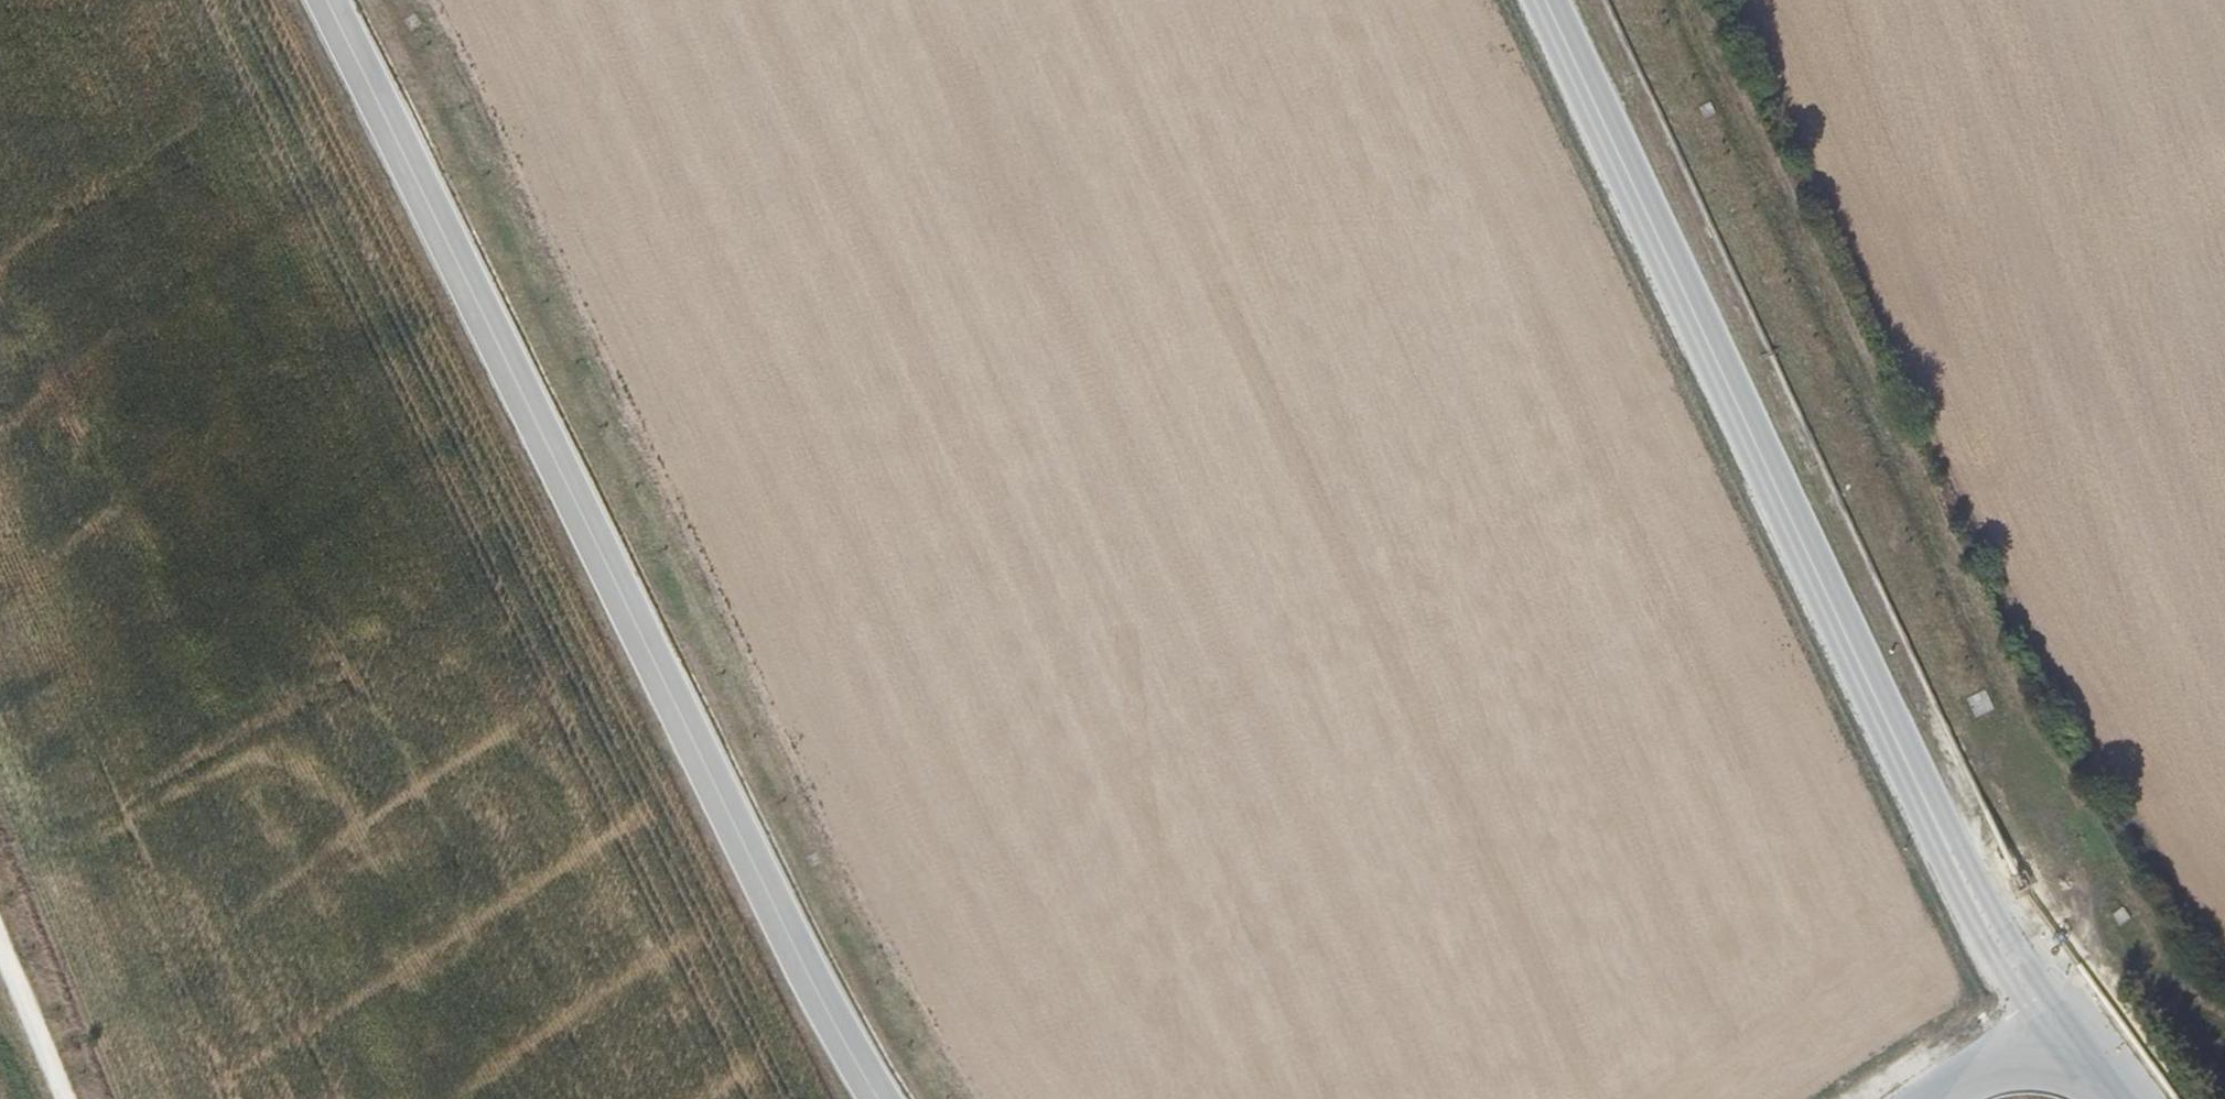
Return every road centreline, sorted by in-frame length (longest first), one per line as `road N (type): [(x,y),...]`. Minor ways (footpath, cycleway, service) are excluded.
road 1 (track): [(0,884),(83,1098)]

